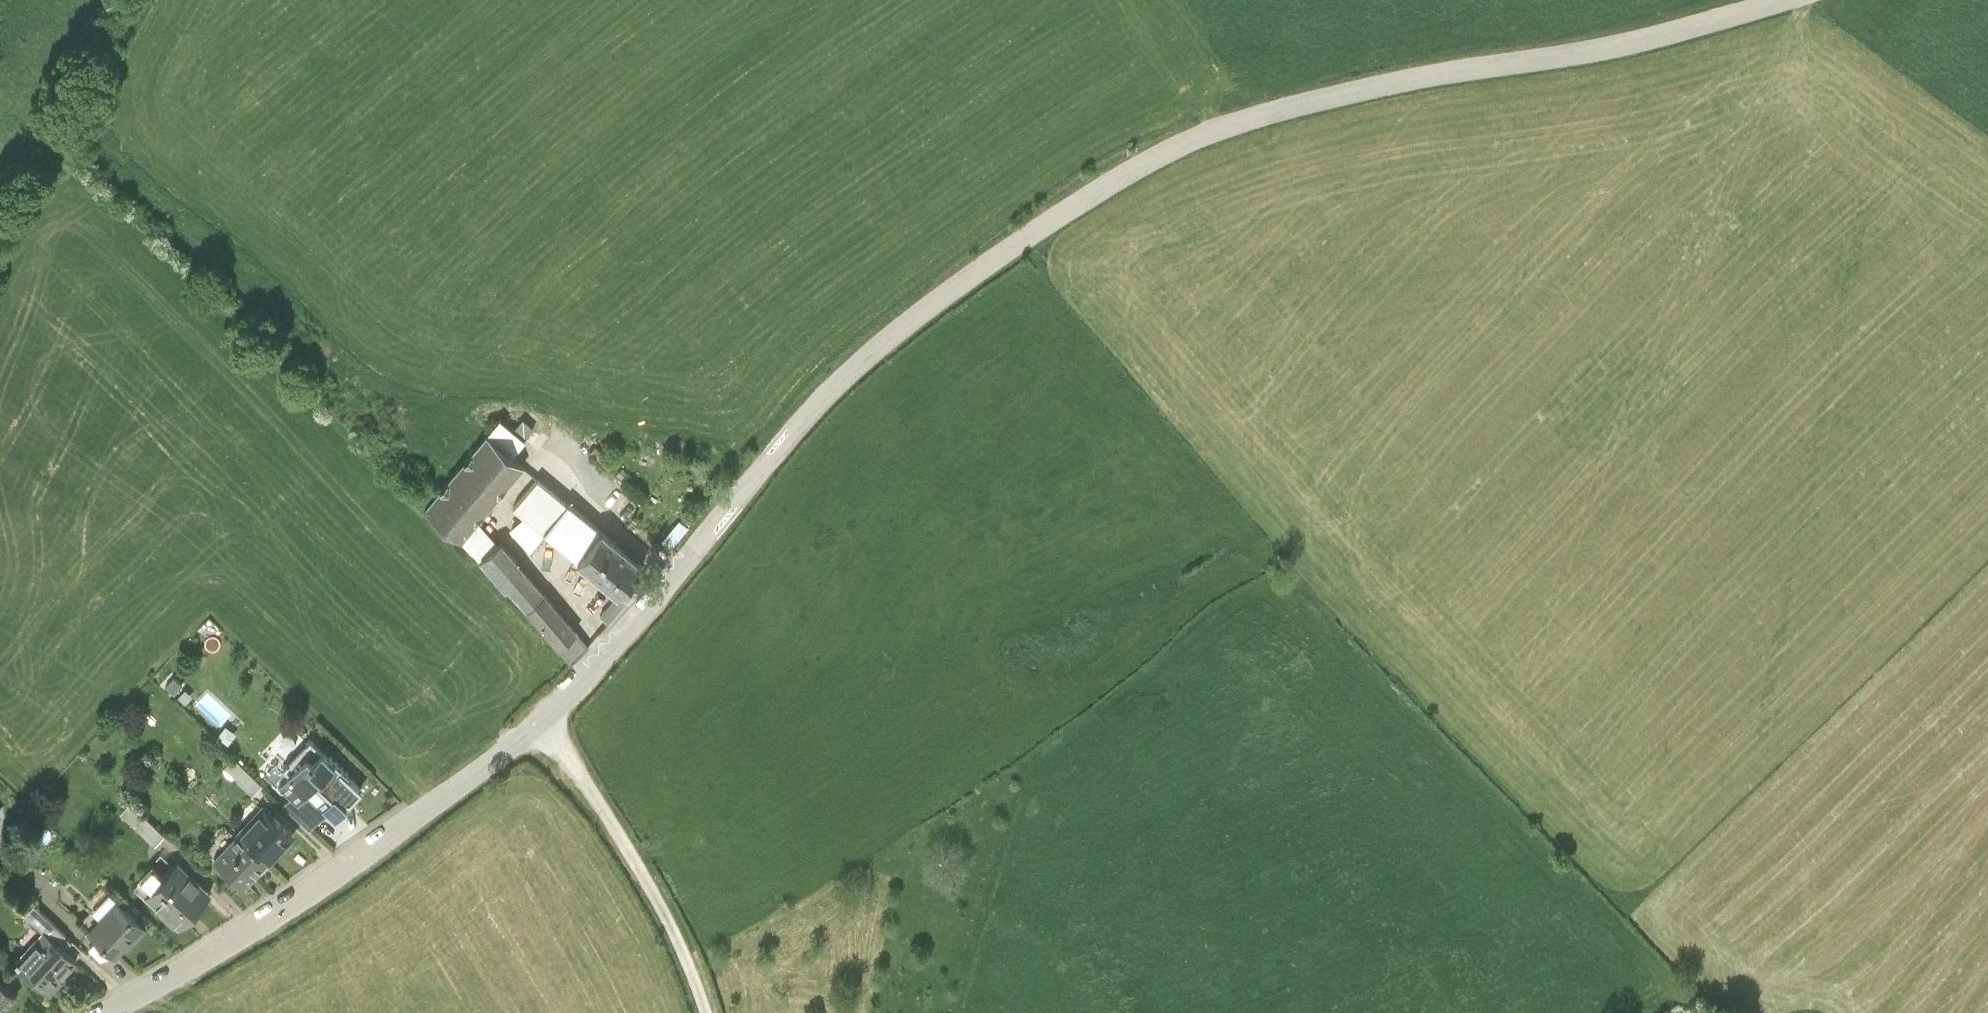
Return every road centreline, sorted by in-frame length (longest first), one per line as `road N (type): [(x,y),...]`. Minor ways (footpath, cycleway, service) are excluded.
road 1 (unclassified): [(541,721),(808,408),(889,334),(1134,170),(1266,114),(1399,80),(1589,52),(1783,0)]
road 2 (residential): [(108,1012),(306,892),(541,721)]

